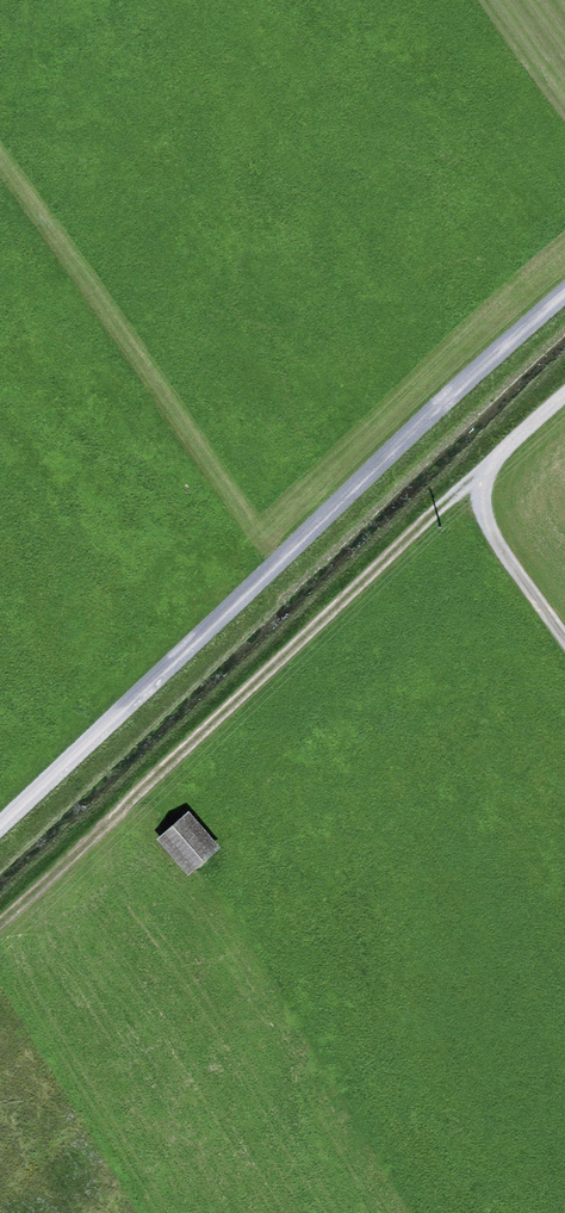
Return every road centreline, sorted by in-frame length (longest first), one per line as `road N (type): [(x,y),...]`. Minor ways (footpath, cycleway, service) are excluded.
road 1 (track): [(0,828),(429,415),(564,297)]
road 2 (track): [(564,398),(0,926)]
road 3 (track): [(564,635),(507,558),(487,512),(500,456)]

